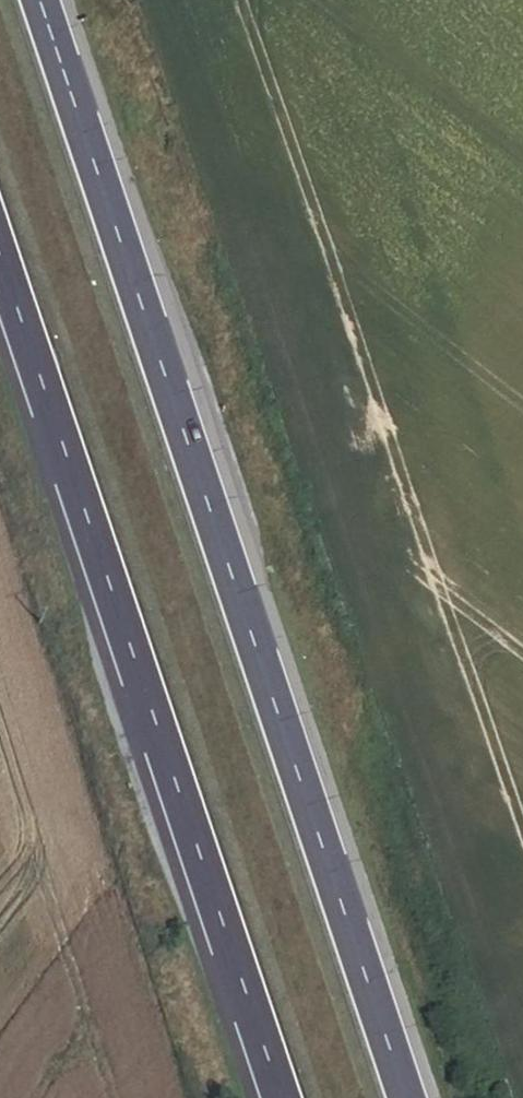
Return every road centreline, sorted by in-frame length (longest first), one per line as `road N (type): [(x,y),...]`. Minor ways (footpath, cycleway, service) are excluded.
road 1 (motorway): [(405,1097),(38,0)]
road 2 (motorway): [(0,262),(280,1097)]

